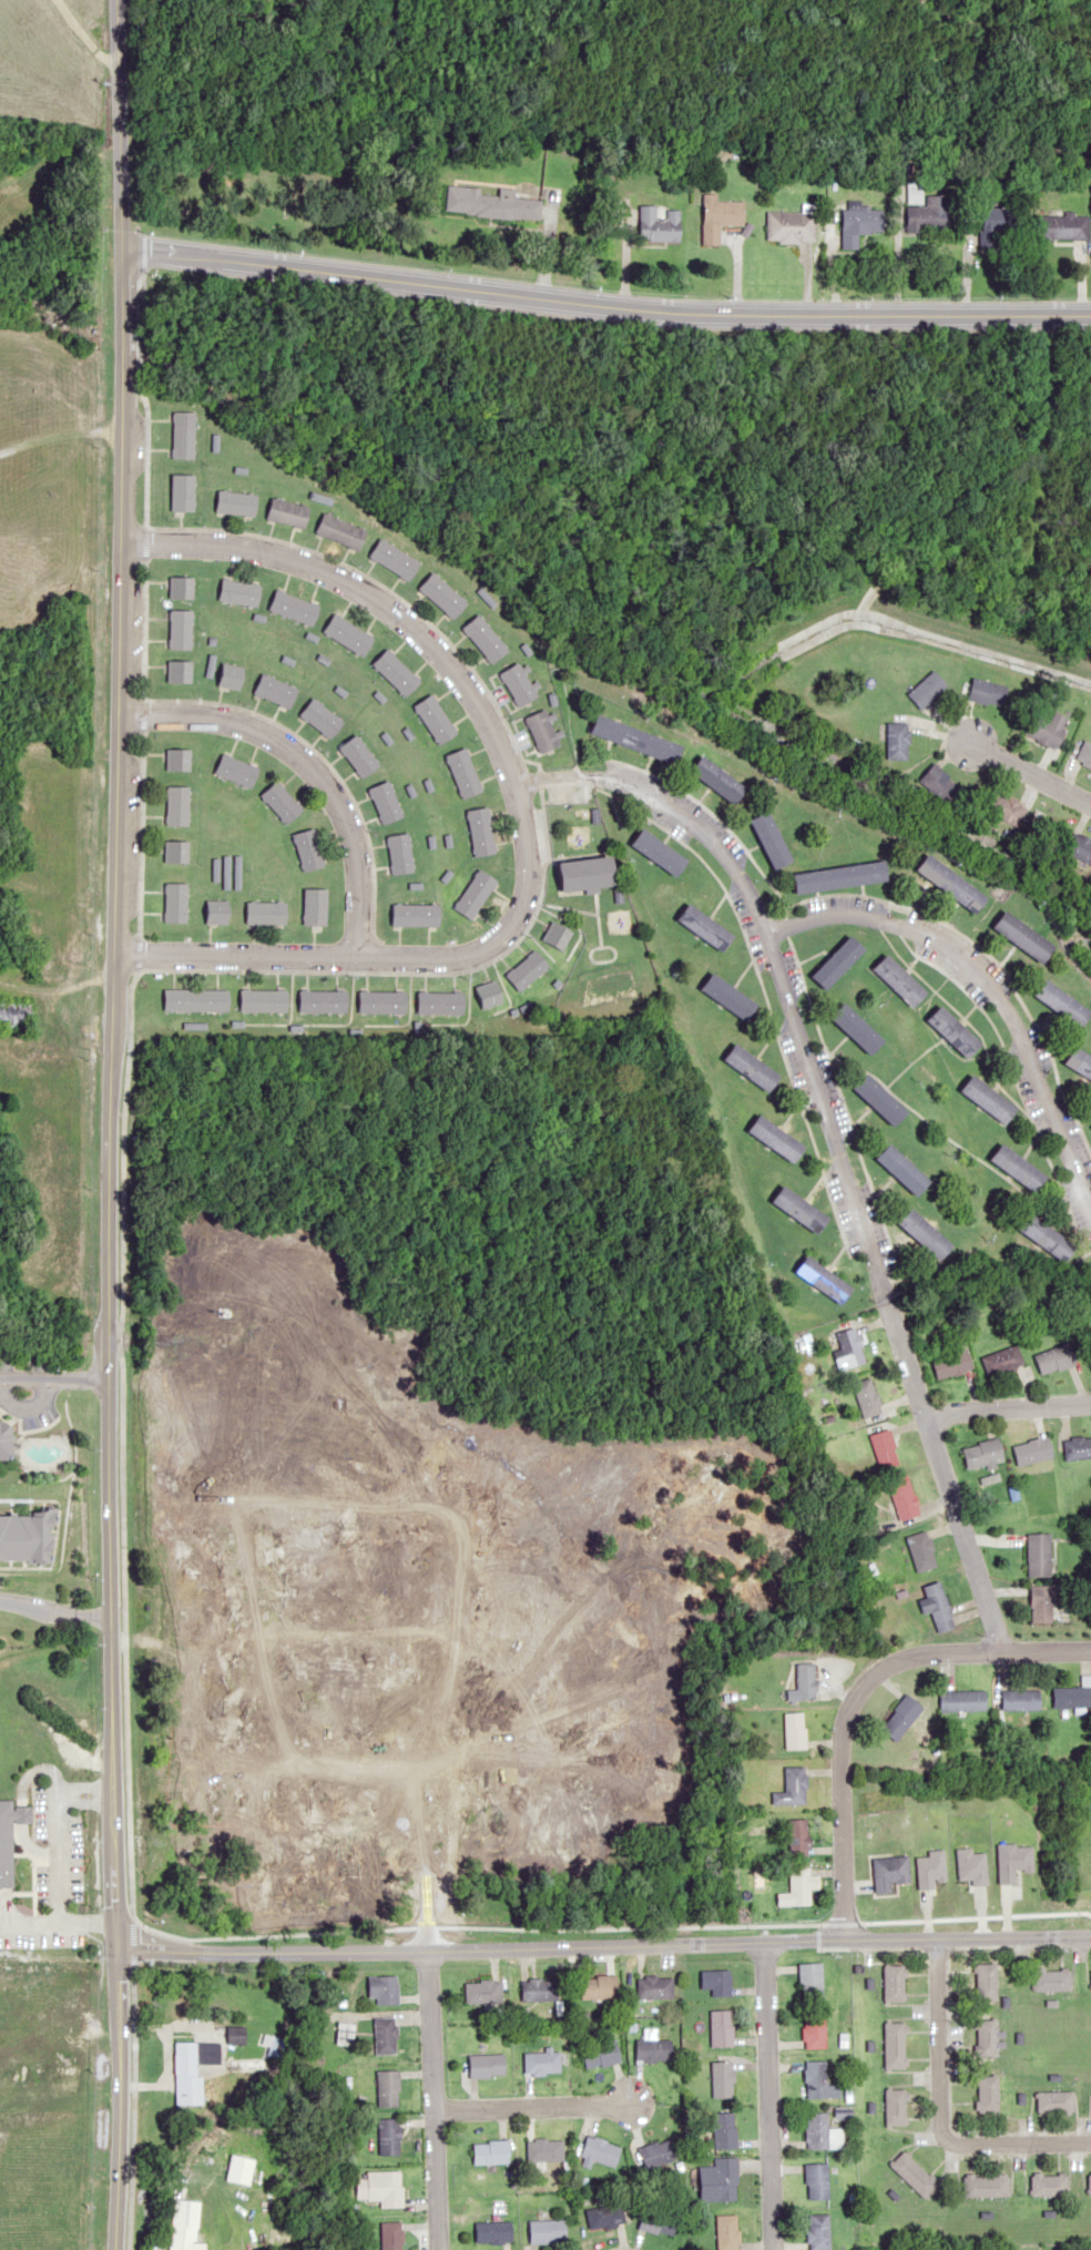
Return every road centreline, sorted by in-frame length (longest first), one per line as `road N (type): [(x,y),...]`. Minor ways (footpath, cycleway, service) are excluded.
road 1 (residential): [(111,2249),(115,2077),(104,1493),(122,408),(111,0)]
road 2 (residential): [(990,1649),(761,930),(715,854),(664,807),(608,784),(517,785)]
road 3 (residential): [(1090,1934),(113,1951)]
road 4 (residential): [(119,247),(666,312),(1090,315)]
road 5 (track): [(447,1948),(450,1636),(439,1525),(412,1507),(104,1493)]
road 6 (residential): [(517,785),(523,878),(501,943),(442,961),(111,956)]
road 7 (residential): [(120,542),(203,540),(350,583),(394,611),(462,679),(517,785)]
road 8 (residential): [(1090,1222),(995,995),(929,945),(860,918),(761,930)]
road 9 (residential): [(836,1938),(834,1750),(854,1682),(898,1657),(1090,1650)]
road 10 (residential): [(351,956),(346,821),(300,754),(220,716),(118,711)]
road 11 (residential): [(1090,2142),(951,2146),(936,2128),(928,1940)]
road 12 (track): [(450,1636),(106,1630)]
road 13 (track): [(109,1774),(447,1774)]
road 14 (residential): [(756,1942),(767,2249)]
road 15 (residential): [(435,2249),(424,1949)]
road 16 (residential): [(432,2107),(612,2106)]
road 17 (residential): [(1090,1404),(920,1416)]
road 18 (residential): [(962,740),(1090,809)]

